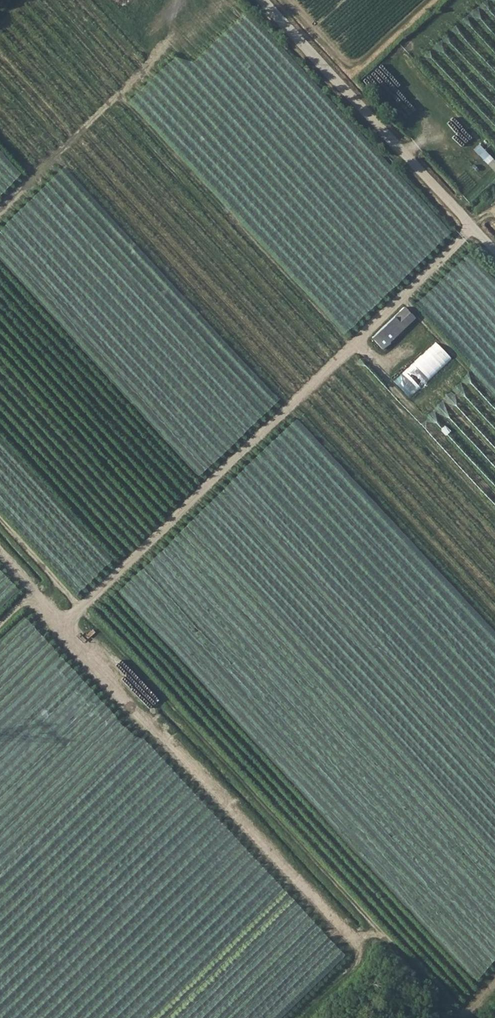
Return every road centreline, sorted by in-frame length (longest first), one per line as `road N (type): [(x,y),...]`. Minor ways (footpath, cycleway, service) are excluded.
road 1 (track): [(0,521),(80,609),(473,226)]
road 2 (track): [(263,0),(494,250)]
road 3 (track): [(0,213),(158,56),(157,22),(176,0)]
road 4 (track): [(0,558),(143,723)]

